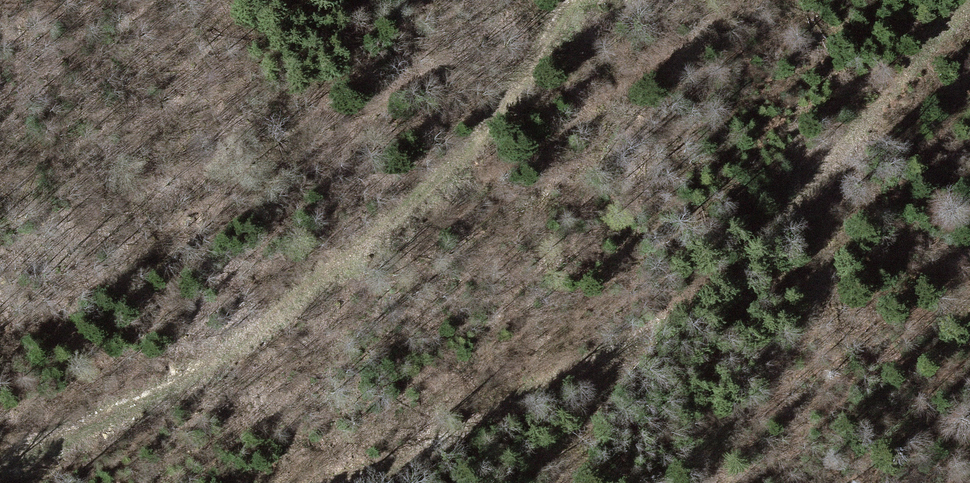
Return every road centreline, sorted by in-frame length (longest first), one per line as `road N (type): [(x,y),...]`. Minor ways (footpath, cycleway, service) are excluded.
road 1 (track): [(345,482),(447,439),(692,298),(823,175),(969,14)]
road 2 (track): [(575,0),(503,106),(402,218),(178,382),(0,466)]

